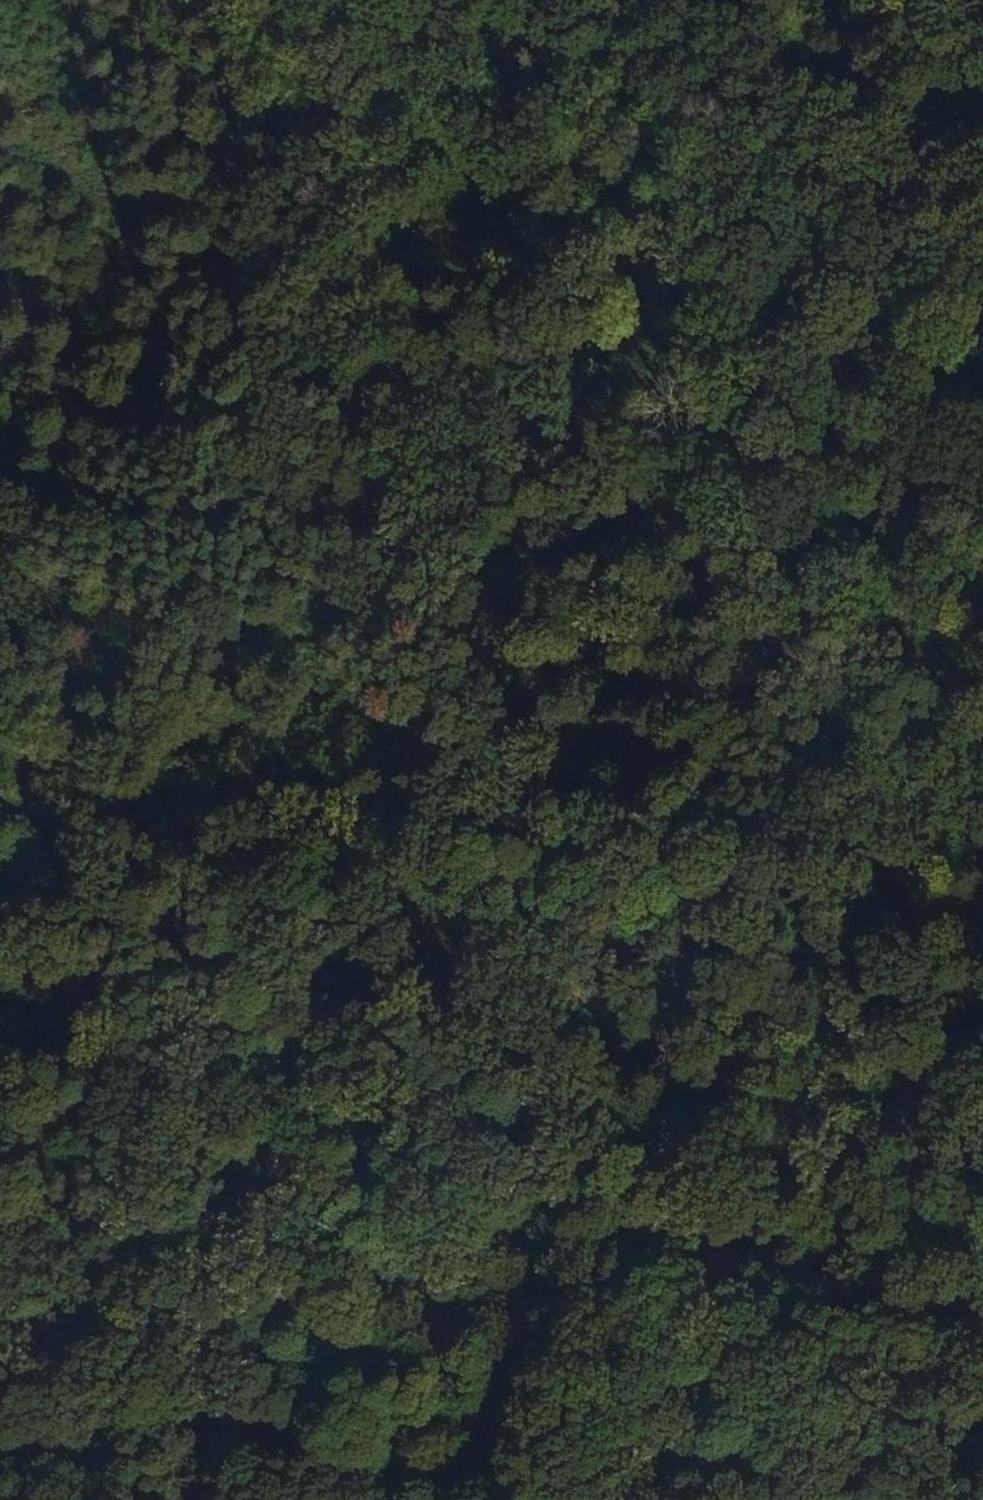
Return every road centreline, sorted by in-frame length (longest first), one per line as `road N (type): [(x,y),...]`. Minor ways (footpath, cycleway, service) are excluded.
road 1 (track): [(982,1325),(867,1281),(630,1235),(556,1309),(494,1437),(423,1466),(201,1419),(0,1446)]

